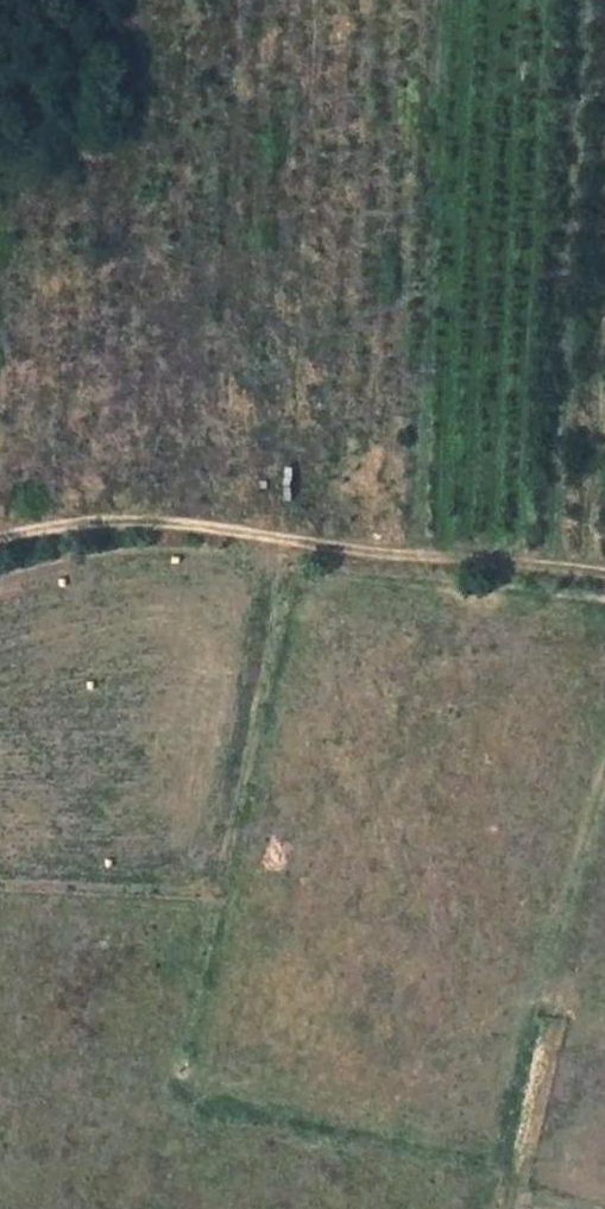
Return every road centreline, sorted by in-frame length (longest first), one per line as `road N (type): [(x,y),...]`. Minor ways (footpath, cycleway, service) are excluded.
road 1 (track): [(0,520),(315,529),(604,572)]

